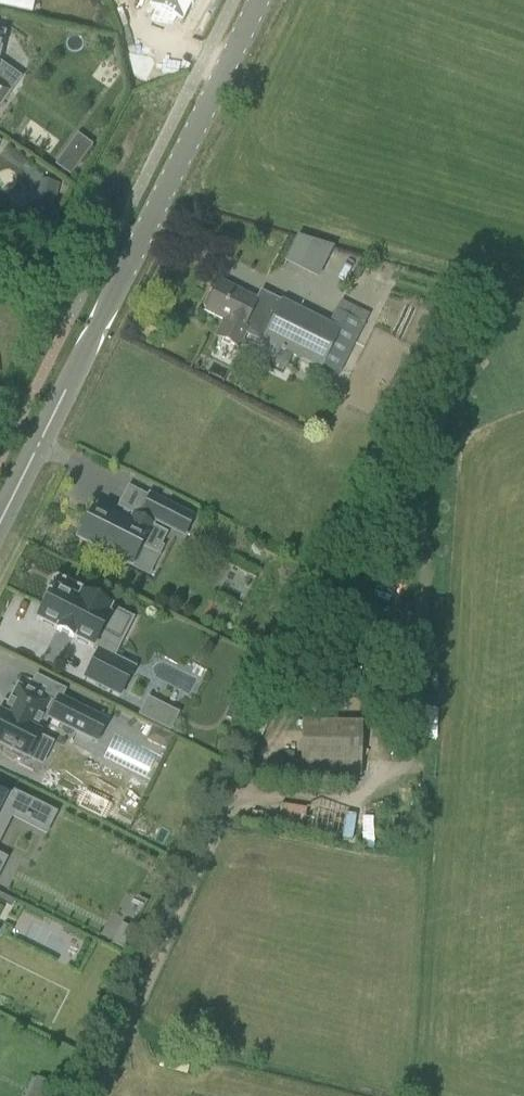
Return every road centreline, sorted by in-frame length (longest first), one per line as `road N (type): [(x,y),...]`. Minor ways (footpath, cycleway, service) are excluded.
road 1 (tertiary): [(0,524),(261,0)]

